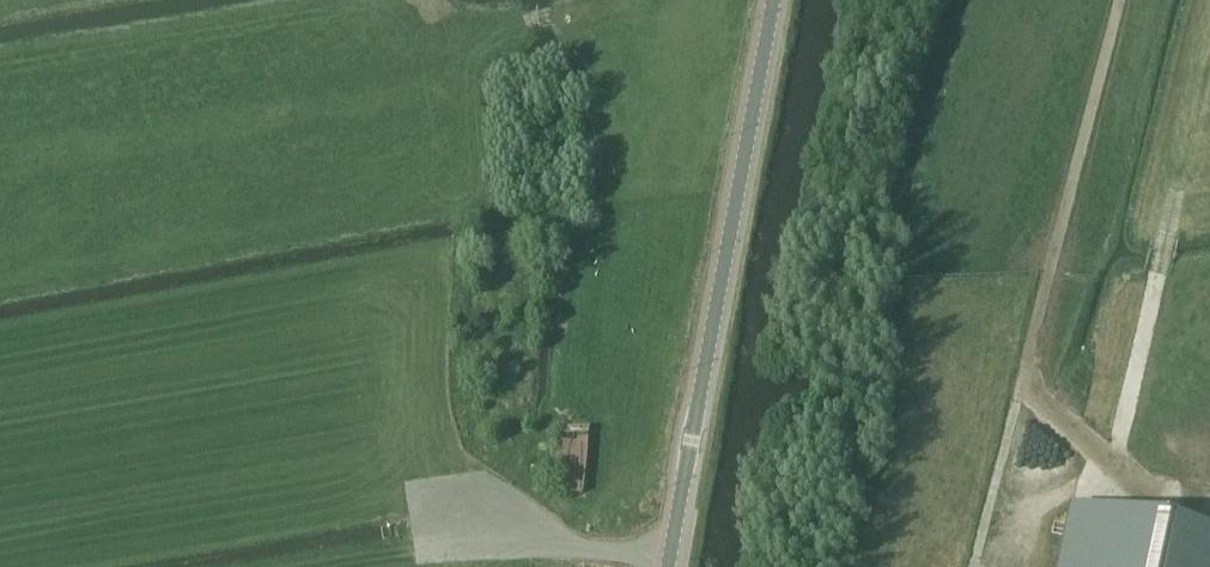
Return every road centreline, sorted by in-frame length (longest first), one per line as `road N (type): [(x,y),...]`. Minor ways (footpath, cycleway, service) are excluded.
road 1 (track): [(1125,0),(979,566)]
road 2 (tertiary): [(774,0),(668,566)]

